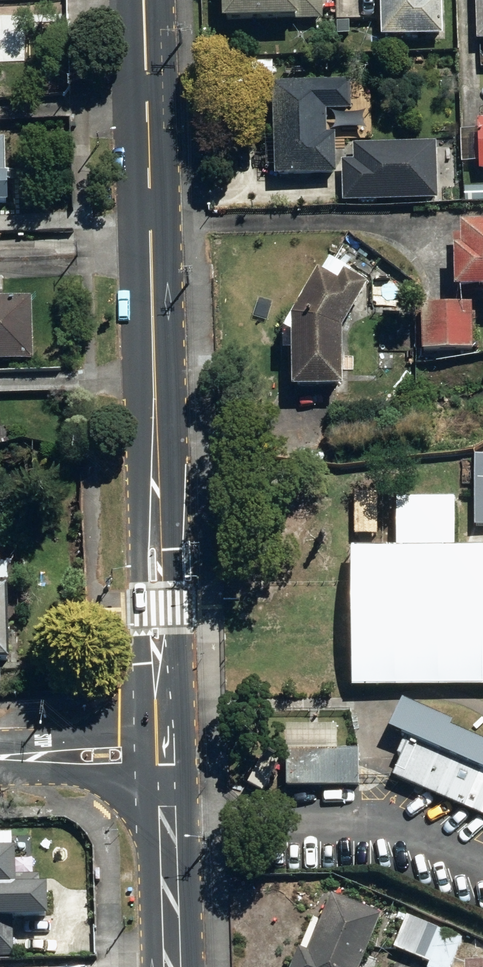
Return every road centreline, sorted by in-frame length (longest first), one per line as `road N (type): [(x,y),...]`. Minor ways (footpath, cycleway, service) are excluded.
road 1 (primary): [(165,719),(141,0)]
road 2 (primary): [(172,966),(167,779)]
road 3 (tertiary): [(167,779),(102,779),(0,759)]
road 4 (tertiary): [(0,755),(165,719)]

